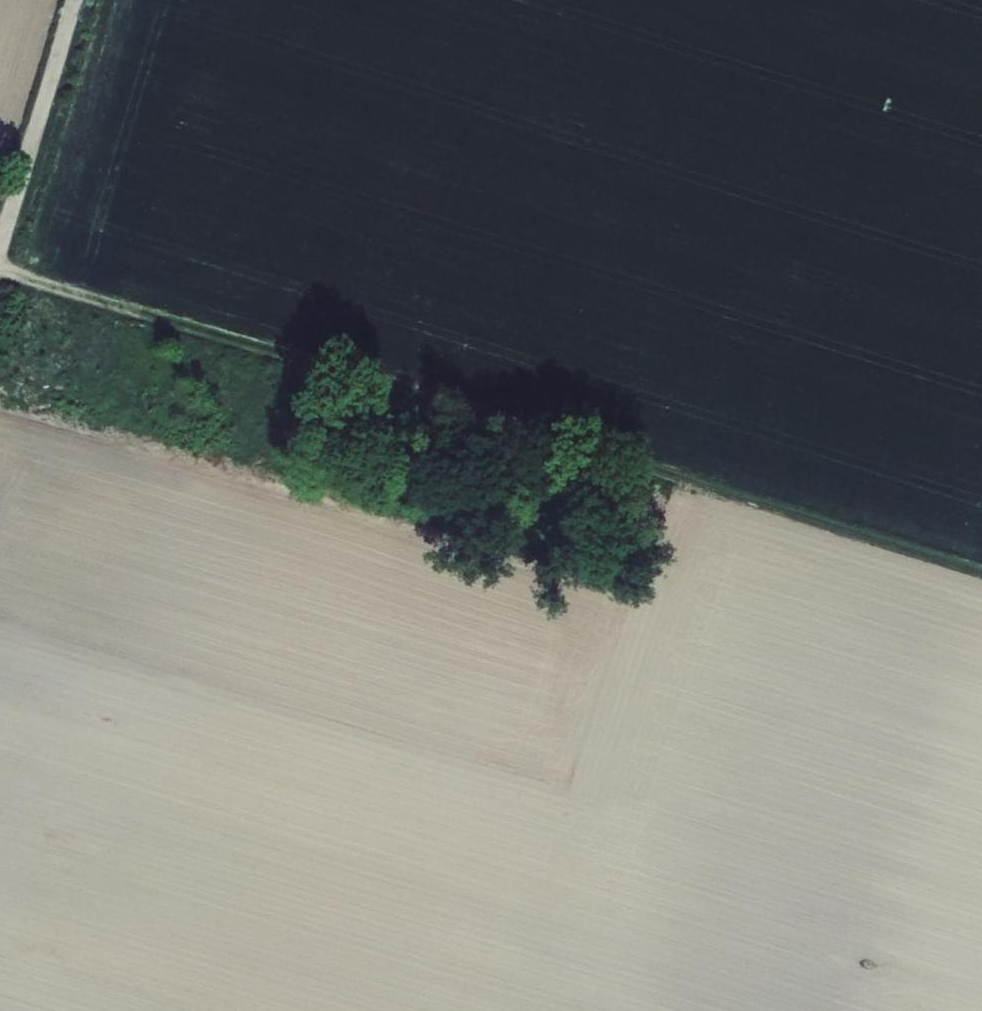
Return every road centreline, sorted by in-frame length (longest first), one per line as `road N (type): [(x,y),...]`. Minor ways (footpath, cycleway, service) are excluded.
road 1 (track): [(73,0),(0,238)]

